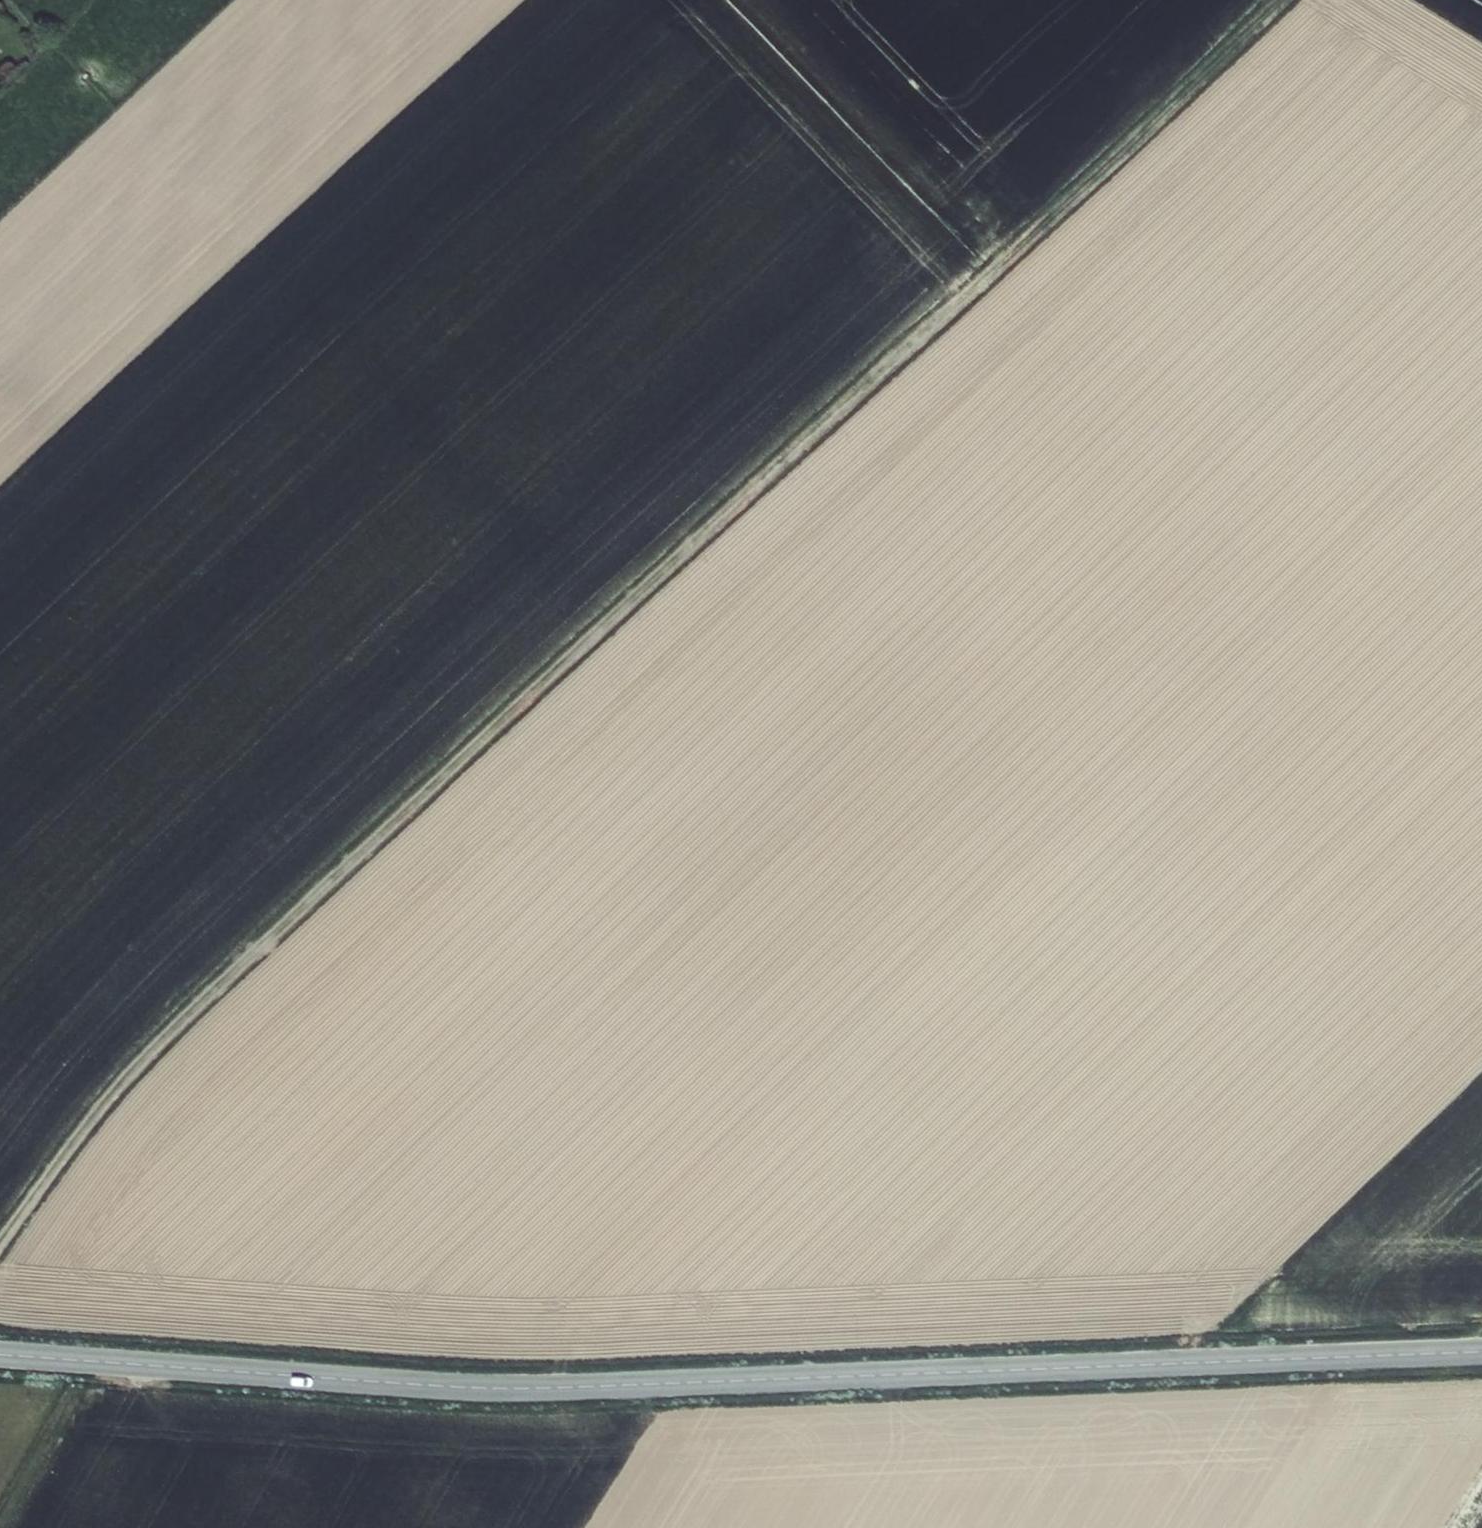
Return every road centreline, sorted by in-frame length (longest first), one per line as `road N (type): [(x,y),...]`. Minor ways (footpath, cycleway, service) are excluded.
road 1 (track): [(0,1241),(94,1113),(171,1026),(1302,0)]
road 2 (tertiary): [(1481,1352),(526,1389),(0,1354)]

